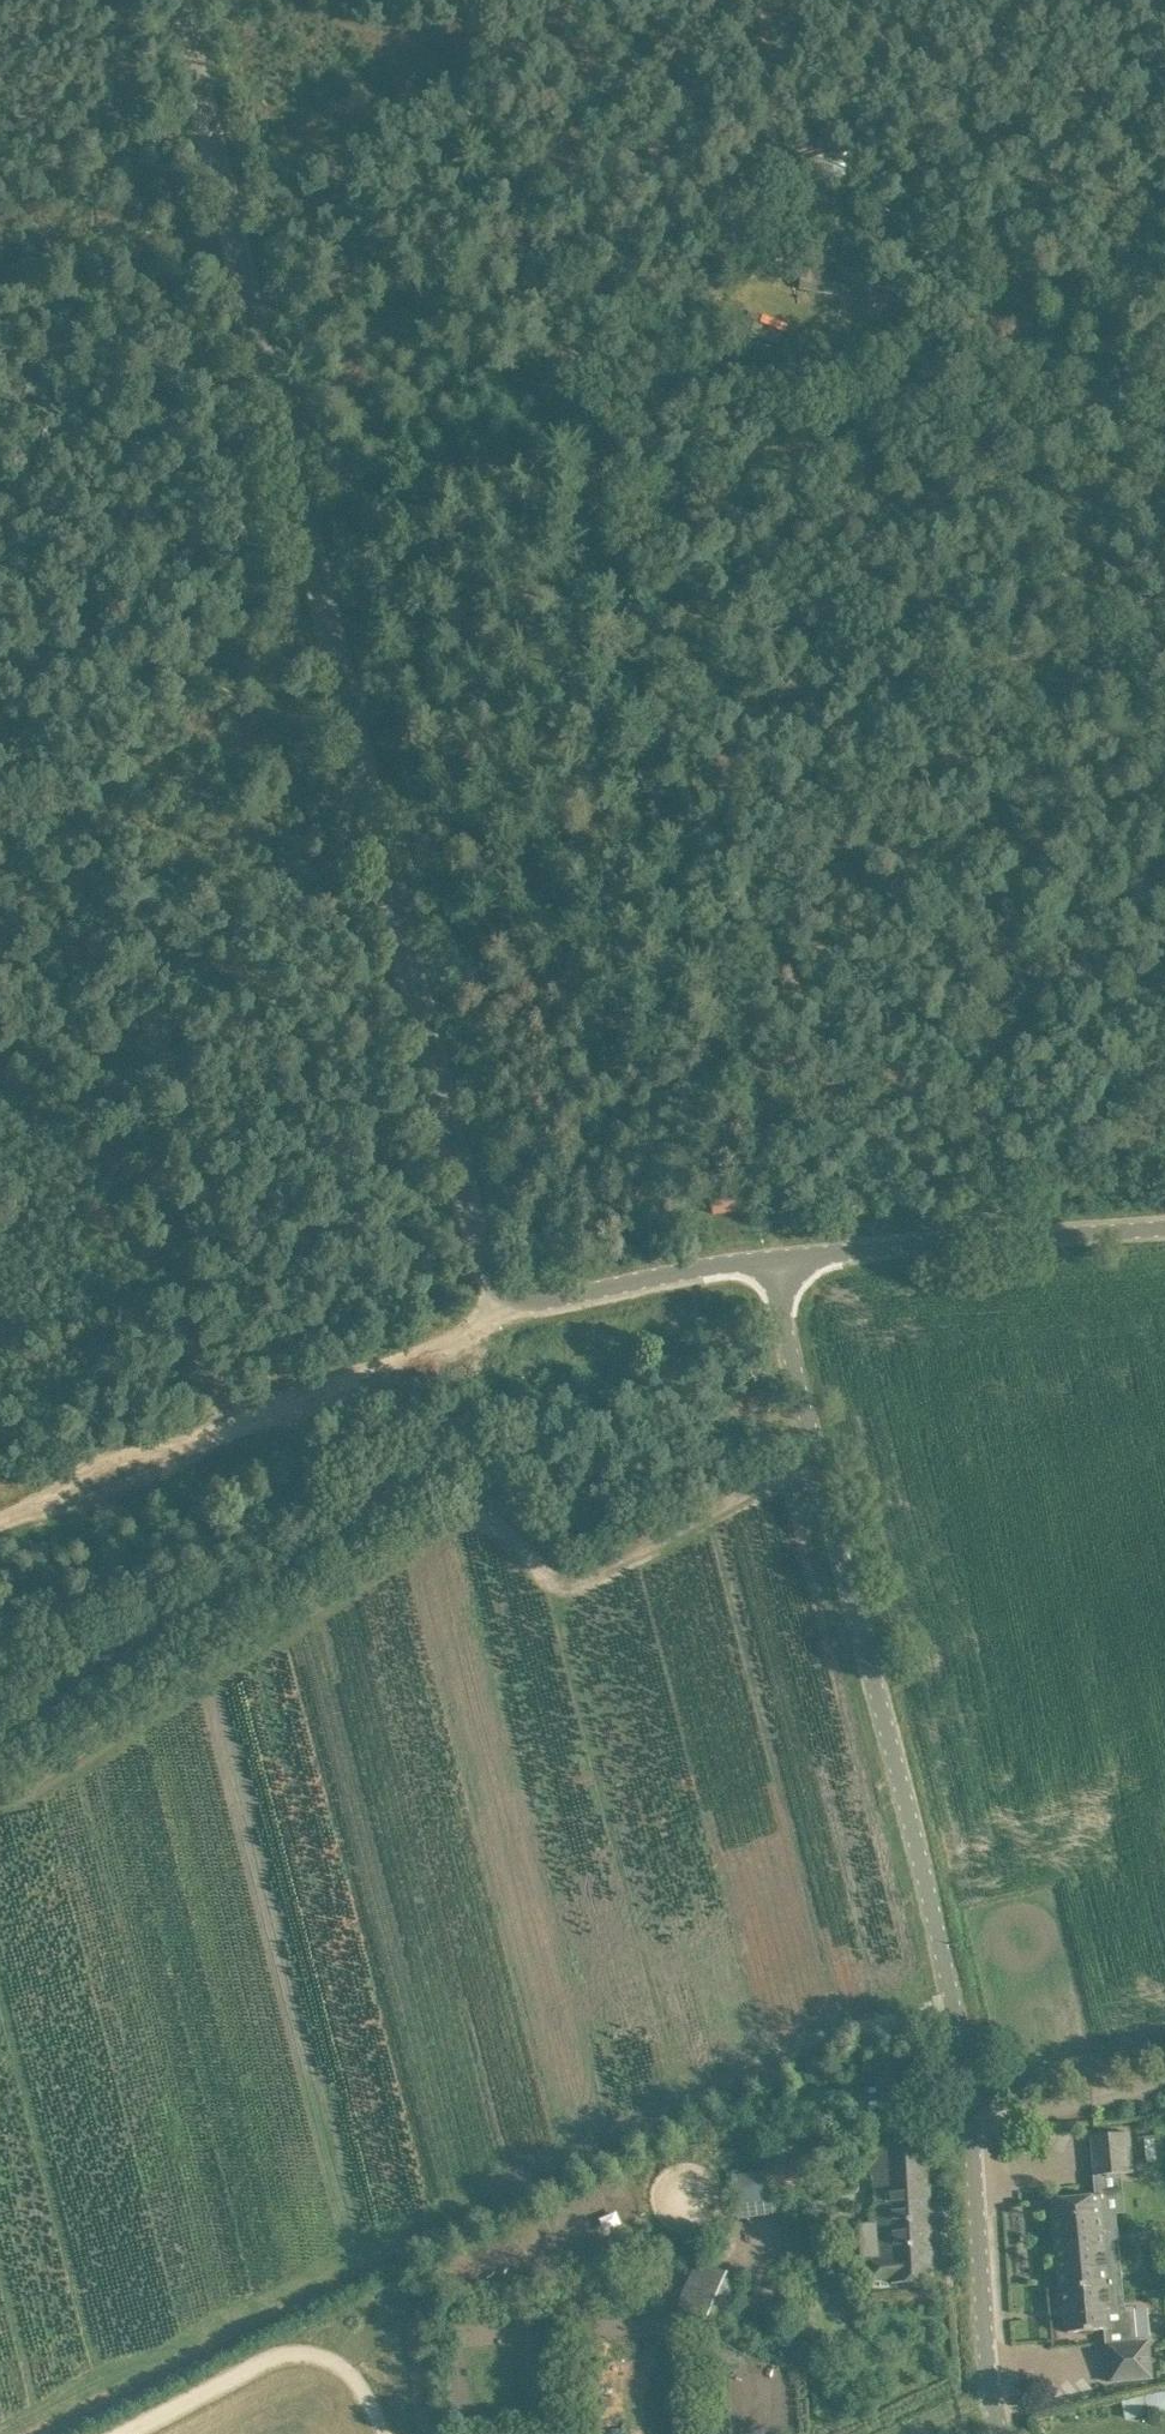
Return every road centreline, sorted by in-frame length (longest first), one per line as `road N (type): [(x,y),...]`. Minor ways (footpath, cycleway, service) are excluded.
road 1 (unclassified): [(500,1310),(461,1193),(179,0)]
road 2 (unclassified): [(994,2433),(976,2341),(968,2112),(945,1962),(803,1401),(776,1259)]
road 3 (track): [(0,1514),(500,1310)]
road 4 (unclassified): [(776,1259),(1164,1228)]
road 5 (unclassified): [(500,1310),(633,1279),(776,1259)]

